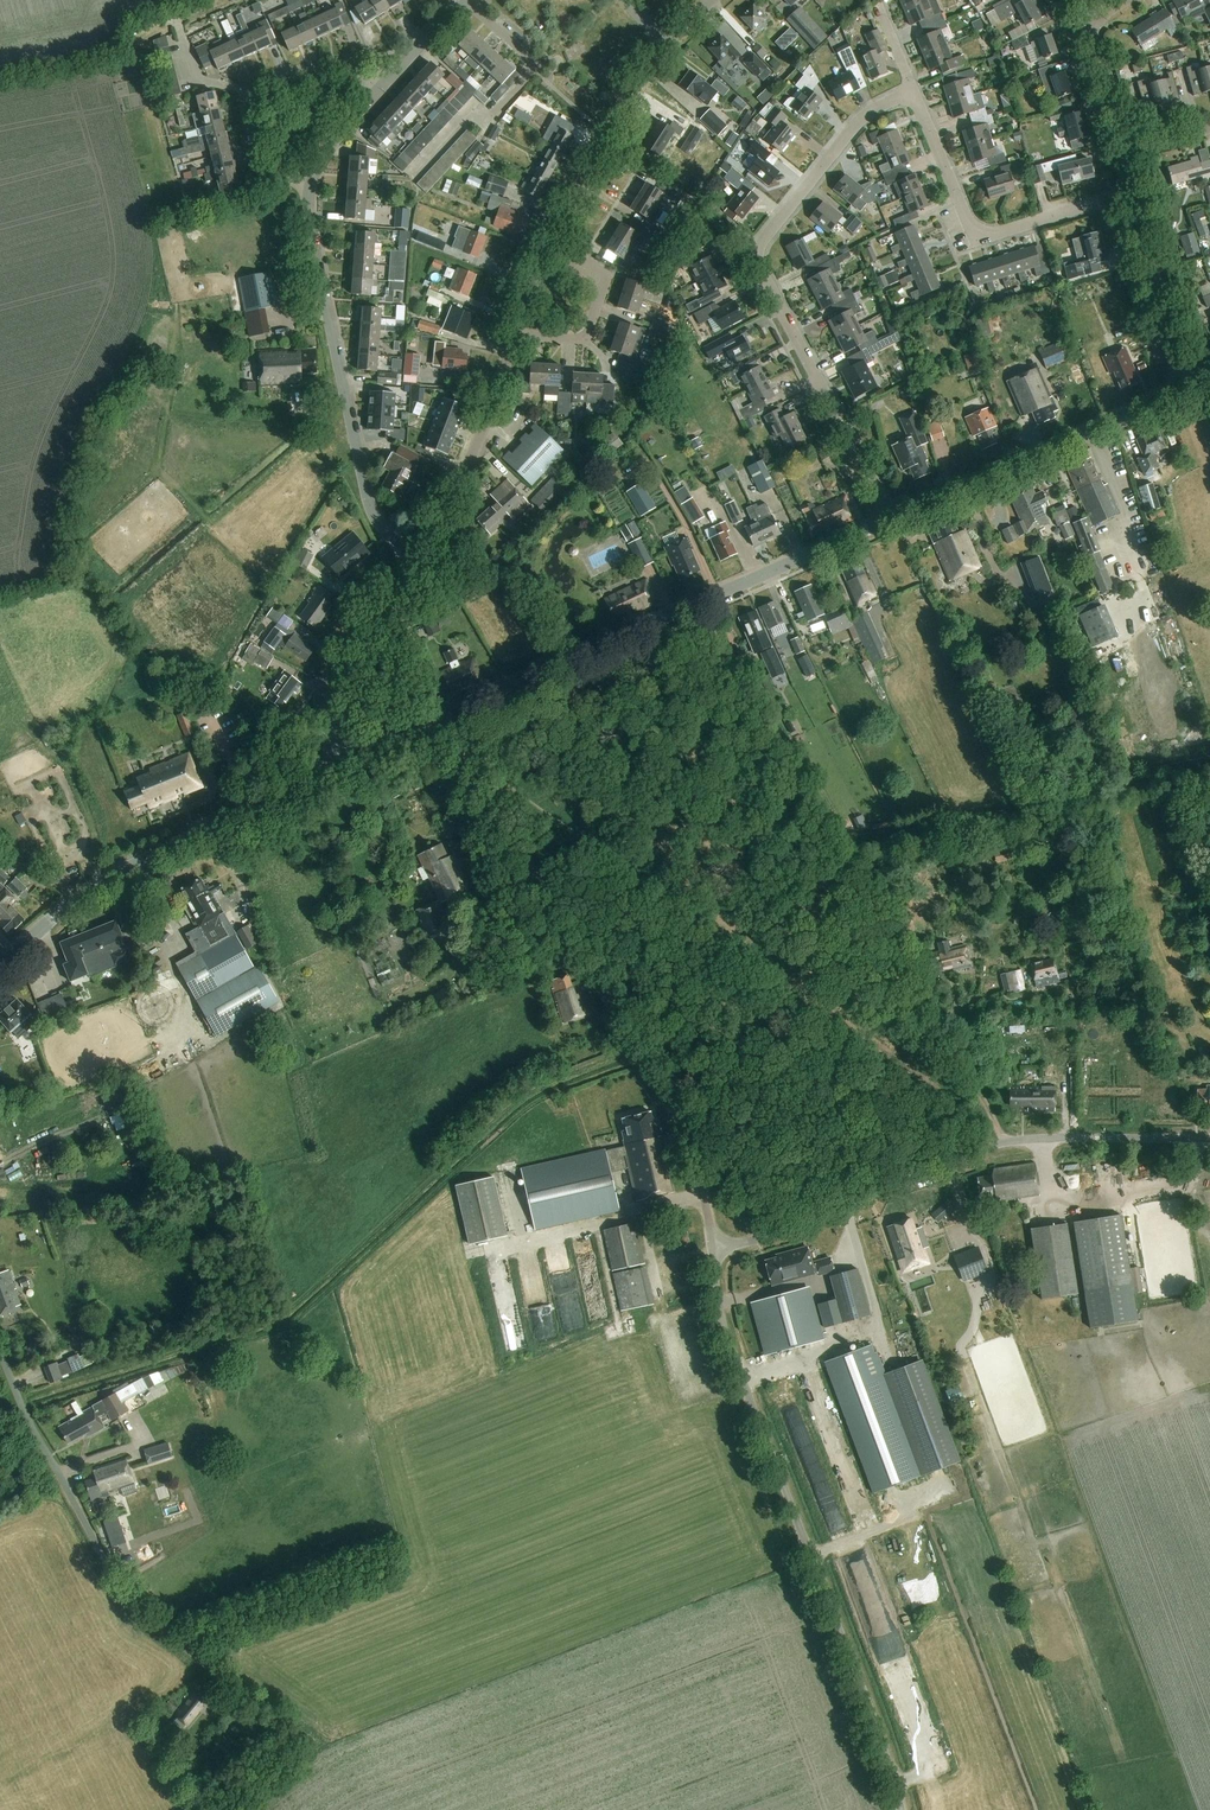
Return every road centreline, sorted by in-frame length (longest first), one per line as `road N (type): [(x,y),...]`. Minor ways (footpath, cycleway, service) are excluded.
road 1 (unclassified): [(716,1247),(687,1137),(441,716)]
road 2 (unclassified): [(902,1809),(729,1346),(716,1247)]
road 3 (residential): [(889,519),(760,266),(761,243),(854,126),(911,93)]
road 4 (tertiary): [(441,716),(889,519)]
road 5 (residential): [(241,1688),(127,1595),(27,1416),(0,1348)]
road 6 (tertiary): [(0,970),(102,883),(310,779),(330,750)]
road 7 (residential): [(415,553),(371,510),(307,215),(310,184)]
road 8 (residential): [(517,337),(559,224),(663,42)]
road 9 (tertiary): [(889,519),(1188,387)]
road 10 (residential): [(1133,189),(976,238),(911,93)]
road 11 (unclassified): [(716,1247),(785,1231),(961,1152),(1002,1143)]
road 12 (residential): [(415,553),(471,455),(517,337)]
road 13 (residential): [(330,750),(323,703),(335,666),(415,553)]
road 14 (unclassified): [(1209,1139),(1002,1143)]
road 15 (residential): [(1188,387),(1133,189)]
road 16 (residential): [(517,337),(588,337),(603,279),(584,260)]
road 17 (residential): [(378,87),(345,65),(267,79),(250,90)]
road 18 (residential): [(1122,152),(1088,24)]
road 19 (track): [(1002,1143),(942,1027)]
road 20 (residential): [(310,184),(259,162),(245,106),(250,90)]
road 21 (residential): [(378,87),(468,0)]

